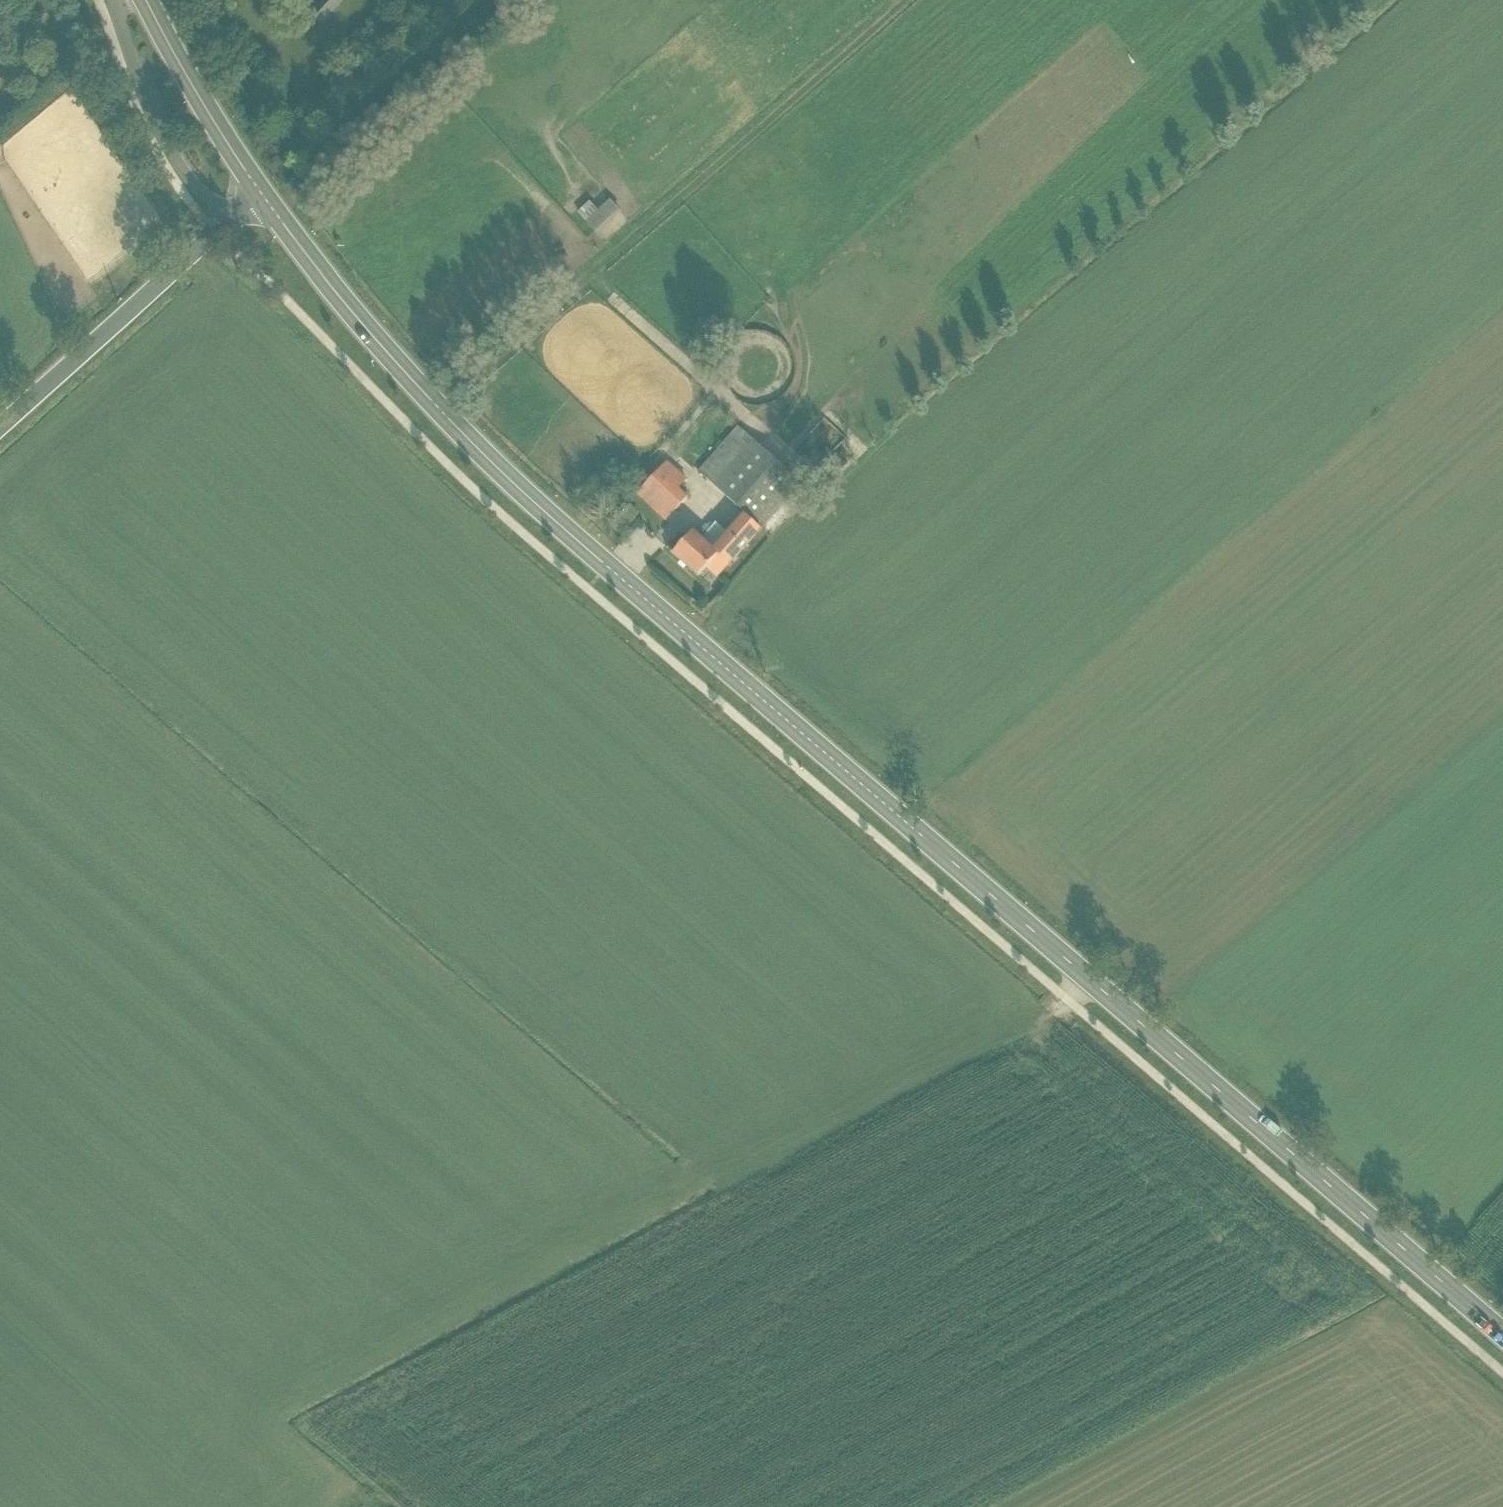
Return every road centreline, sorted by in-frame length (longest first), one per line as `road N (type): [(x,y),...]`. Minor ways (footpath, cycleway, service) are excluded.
road 1 (secondary): [(260,188),(414,382),(523,489),(1502,1331)]
road 2 (unclassified): [(260,188),(0,424)]
road 3 (secondary): [(146,0),(260,188)]

